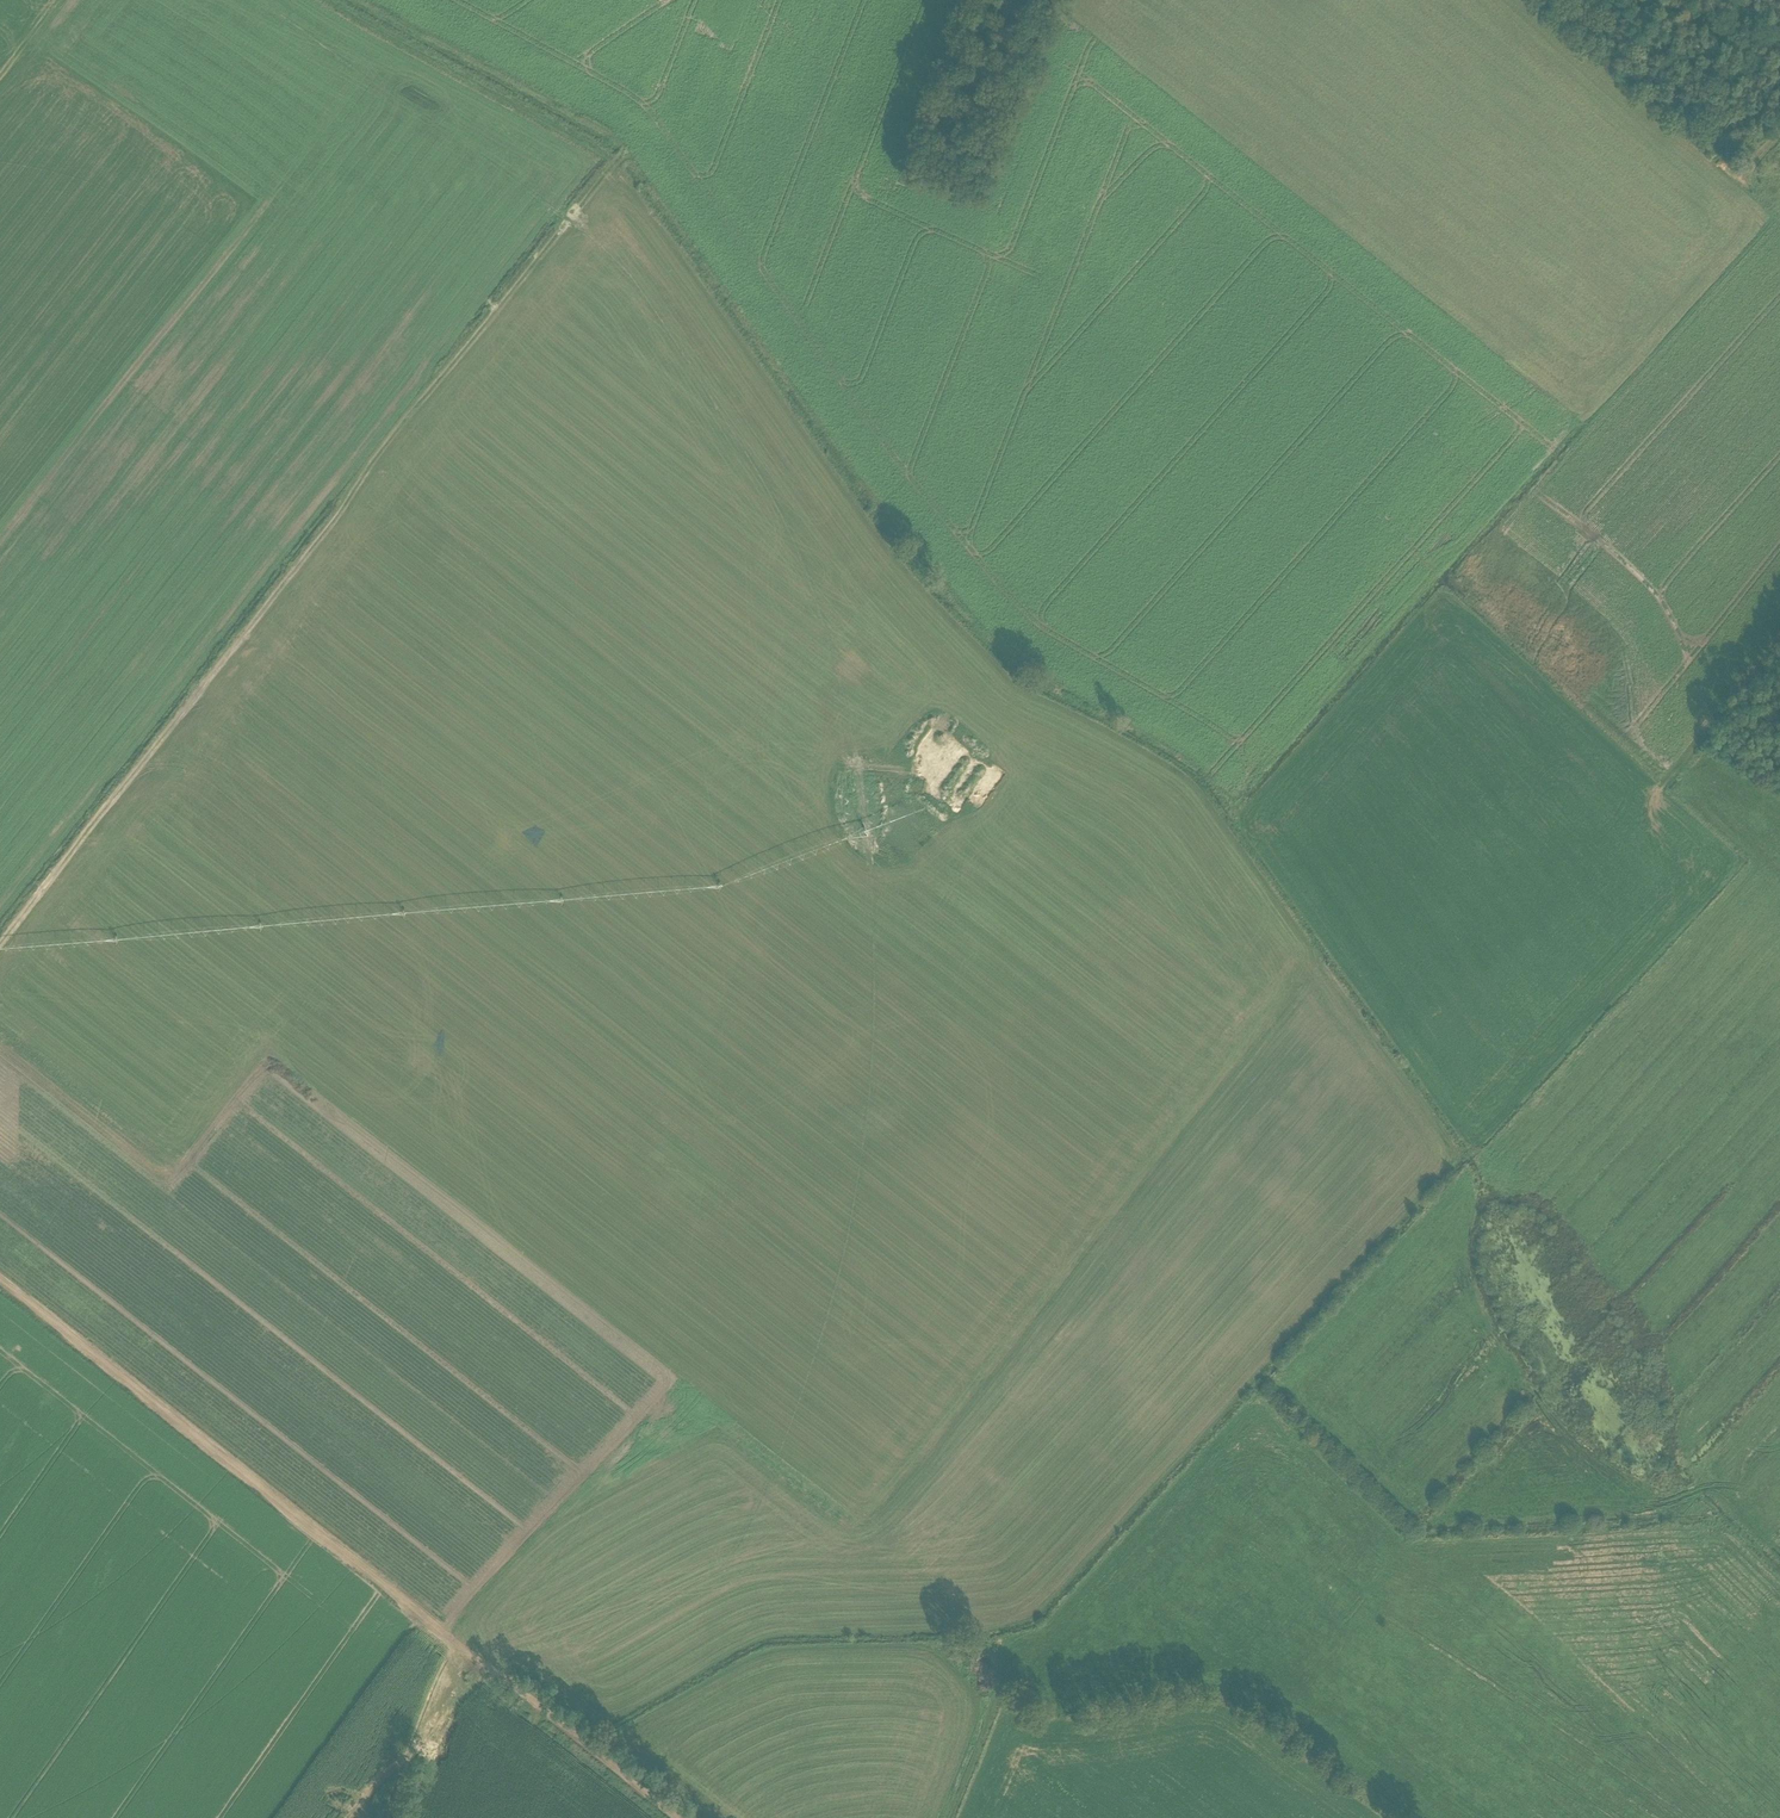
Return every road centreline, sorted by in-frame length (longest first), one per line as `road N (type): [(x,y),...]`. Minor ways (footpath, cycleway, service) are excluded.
road 1 (track): [(679,1817),(0,1281)]

